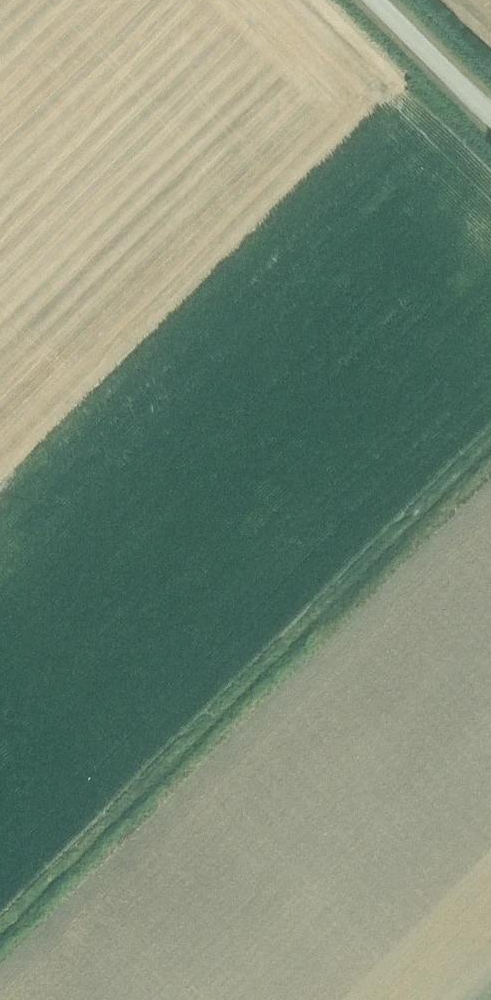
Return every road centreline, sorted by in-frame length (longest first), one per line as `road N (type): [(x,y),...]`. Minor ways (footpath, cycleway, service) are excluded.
road 1 (unclassified): [(490,123),(368,0)]

